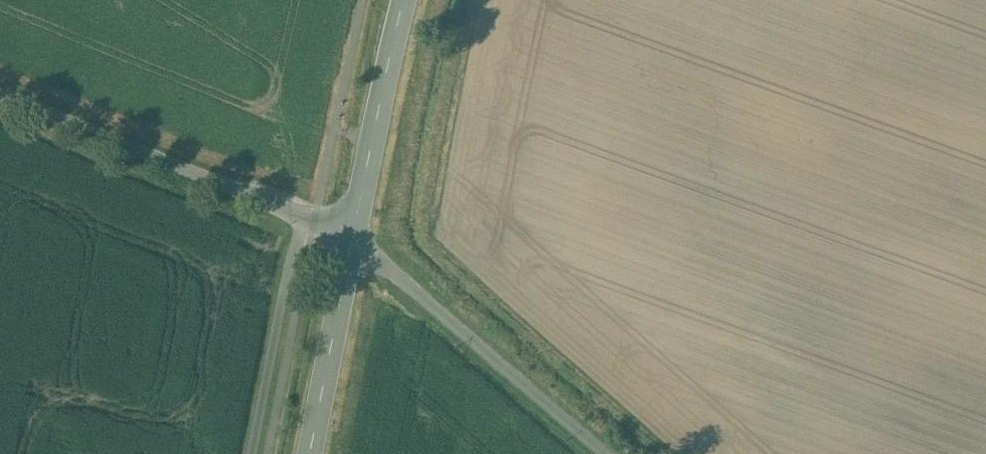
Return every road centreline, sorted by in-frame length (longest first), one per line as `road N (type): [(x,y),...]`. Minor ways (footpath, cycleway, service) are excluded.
road 1 (unclassified): [(352,239),(0,93)]
road 2 (unclassified): [(352,239),(605,453)]
road 3 (secondary): [(406,0),(352,239)]
road 4 (secondary): [(352,239),(309,453)]

